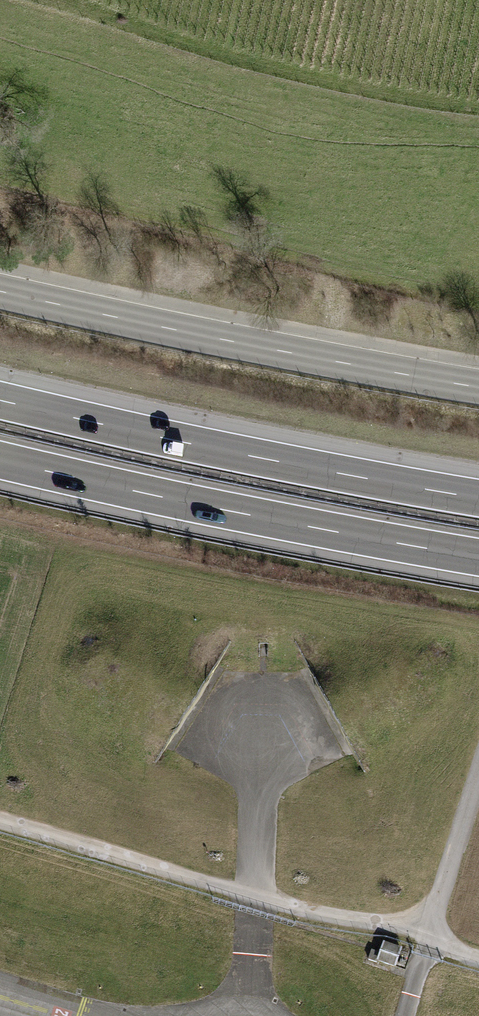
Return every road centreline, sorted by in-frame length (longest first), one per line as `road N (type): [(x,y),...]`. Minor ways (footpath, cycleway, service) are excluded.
road 1 (tertiary): [(0,291),(478,389)]
road 2 (motorway): [(478,497),(0,399)]
road 3 (motorway): [(0,462),(478,558)]
road 4 (track): [(428,935),(284,907),(0,822)]

